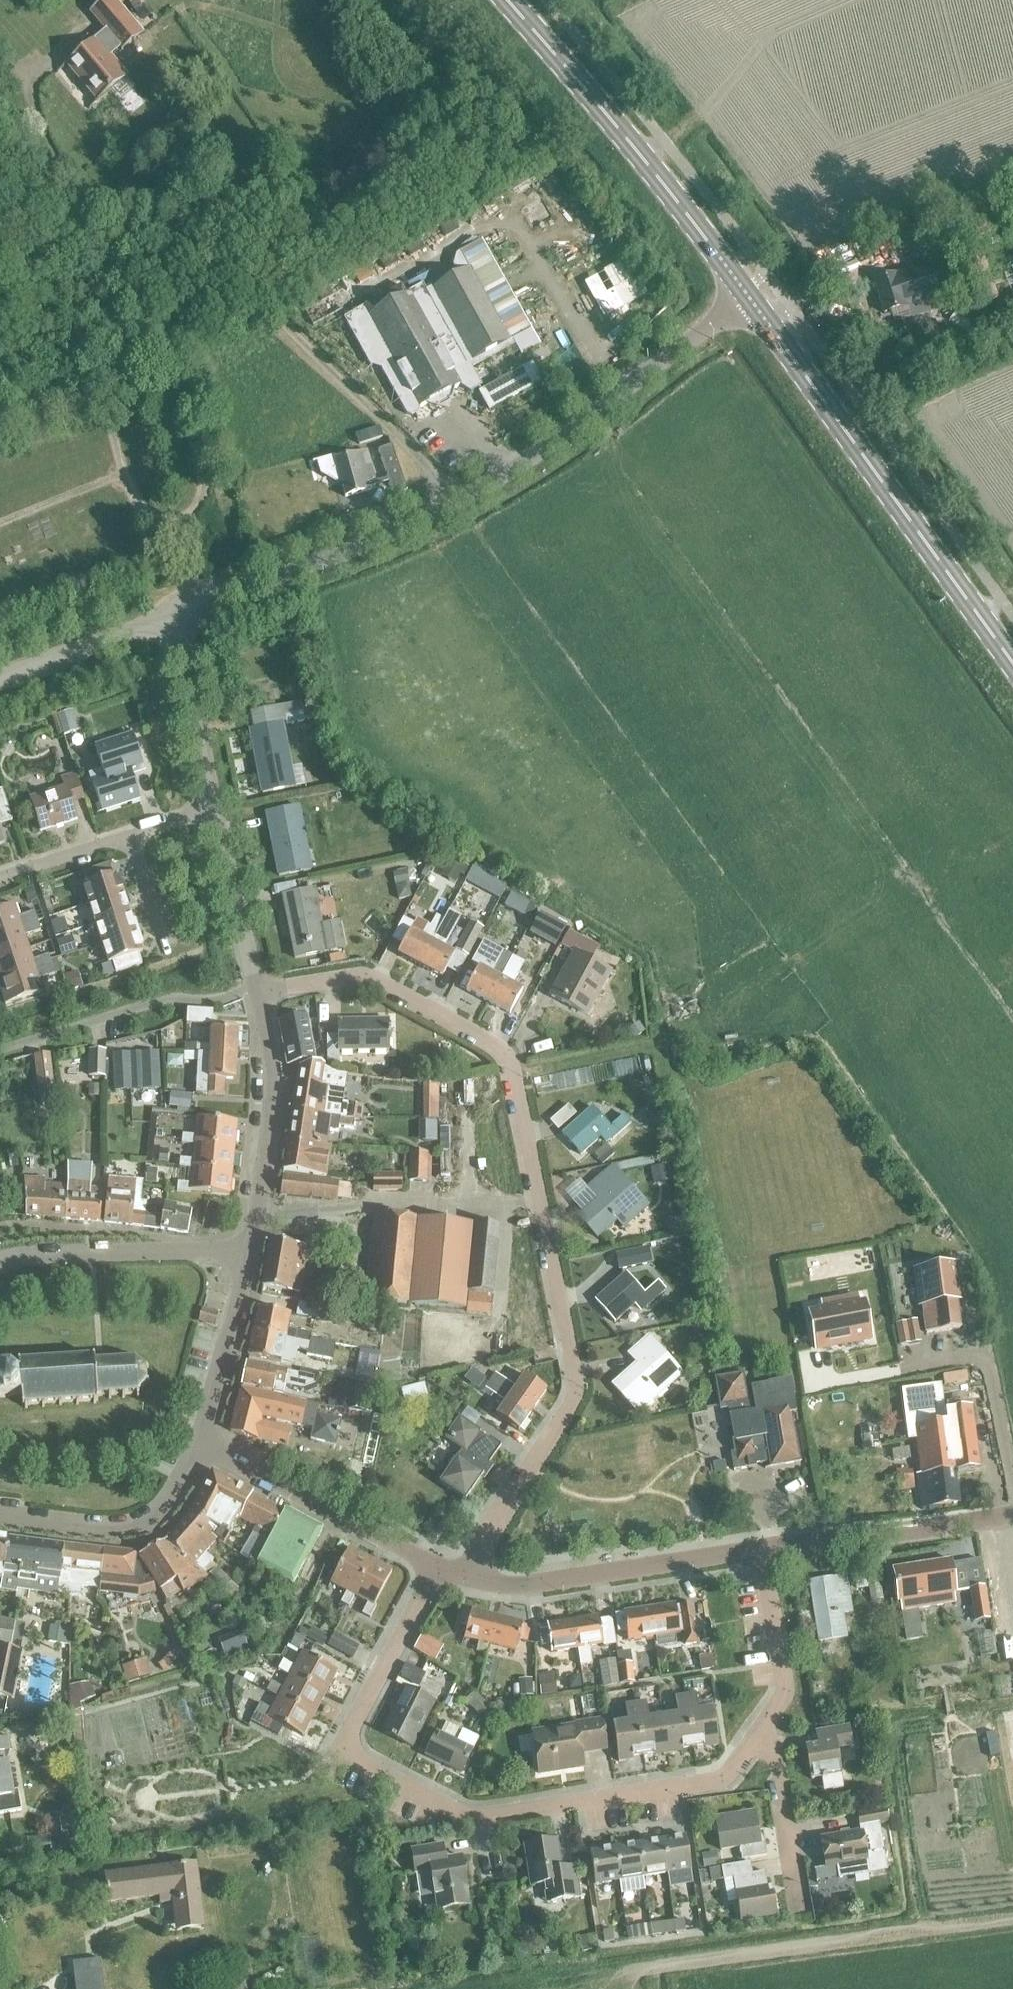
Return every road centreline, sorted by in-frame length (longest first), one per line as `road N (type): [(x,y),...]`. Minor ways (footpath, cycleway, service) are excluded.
road 1 (residential): [(467,1577),(569,1399),(573,1376),(509,1055),(375,975),(254,991)]
road 2 (residential): [(438,1568),(347,1741),(359,1760),(469,1816),(724,1779),(772,1709)]
road 3 (unclassified): [(249,583),(413,523),(495,479),(745,291)]
road 4 (secondary): [(1012,659),(745,291)]
road 5 (secondary): [(745,291),(509,0)]
road 6 (residential): [(467,1577),(522,1586),(757,1548)]
road 7 (residential): [(198,1445),(438,1568)]
road 8 (track): [(0,1047),(165,997),(209,1006),(254,991)]
road 9 (residential): [(247,1252),(270,1071),(254,991)]
road 10 (residential): [(757,1548),(1012,1511)]
road 11 (residential): [(0,1261),(35,1251),(247,1252)]
road 12 (residential): [(198,1445),(158,1509),(139,1522),(118,1527),(0,1513)]
road 13 (residential): [(800,1914),(772,1709)]
road 14 (residential): [(211,808),(172,612)]
road 15 (residential): [(247,1252),(198,1445)]
road 16 (residential): [(1012,1488),(984,1358),(921,1367)]
road 17 (residential): [(254,991),(211,808)]
road 18 (residential): [(0,672),(172,612)]
road 19 (residential): [(772,1709),(785,1691),(757,1548)]
road 20 (residential): [(0,874),(131,833)]

